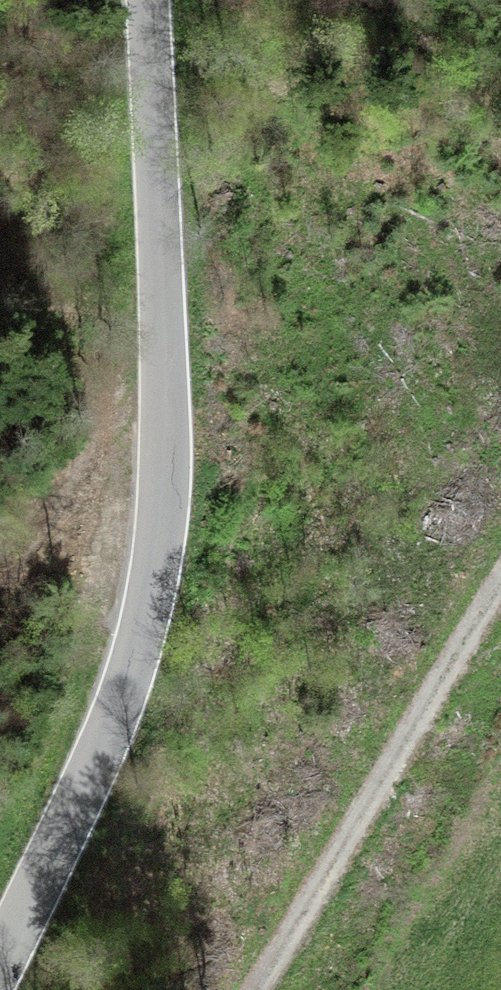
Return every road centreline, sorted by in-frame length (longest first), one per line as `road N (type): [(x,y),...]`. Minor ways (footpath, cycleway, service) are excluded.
road 1 (tertiary): [(0,968),(116,714),(154,589),(167,446),(162,284)]
road 2 (track): [(500,582),(250,989)]
road 3 (tertiary): [(149,0),(162,284)]
road 4 (track): [(165,372),(0,573)]

